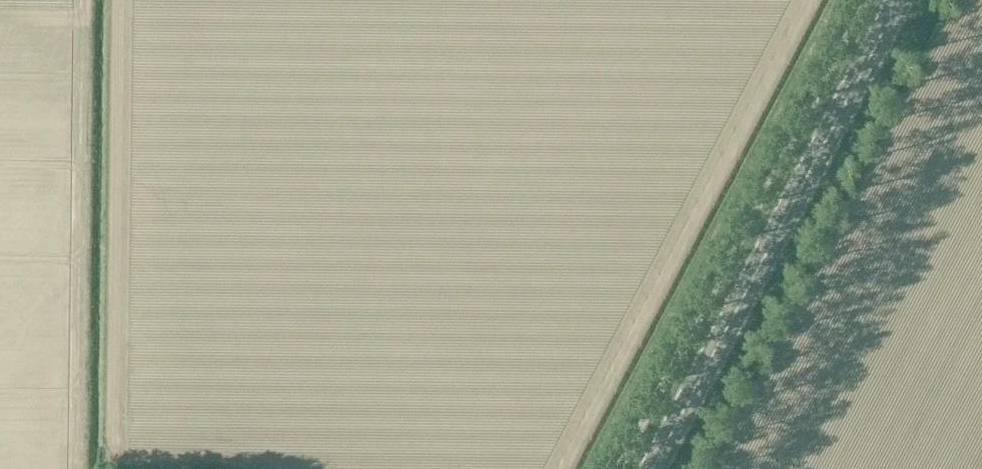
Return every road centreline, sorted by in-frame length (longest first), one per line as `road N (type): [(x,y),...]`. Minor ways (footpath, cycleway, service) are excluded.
road 1 (secondary): [(653,468),(901,0)]

